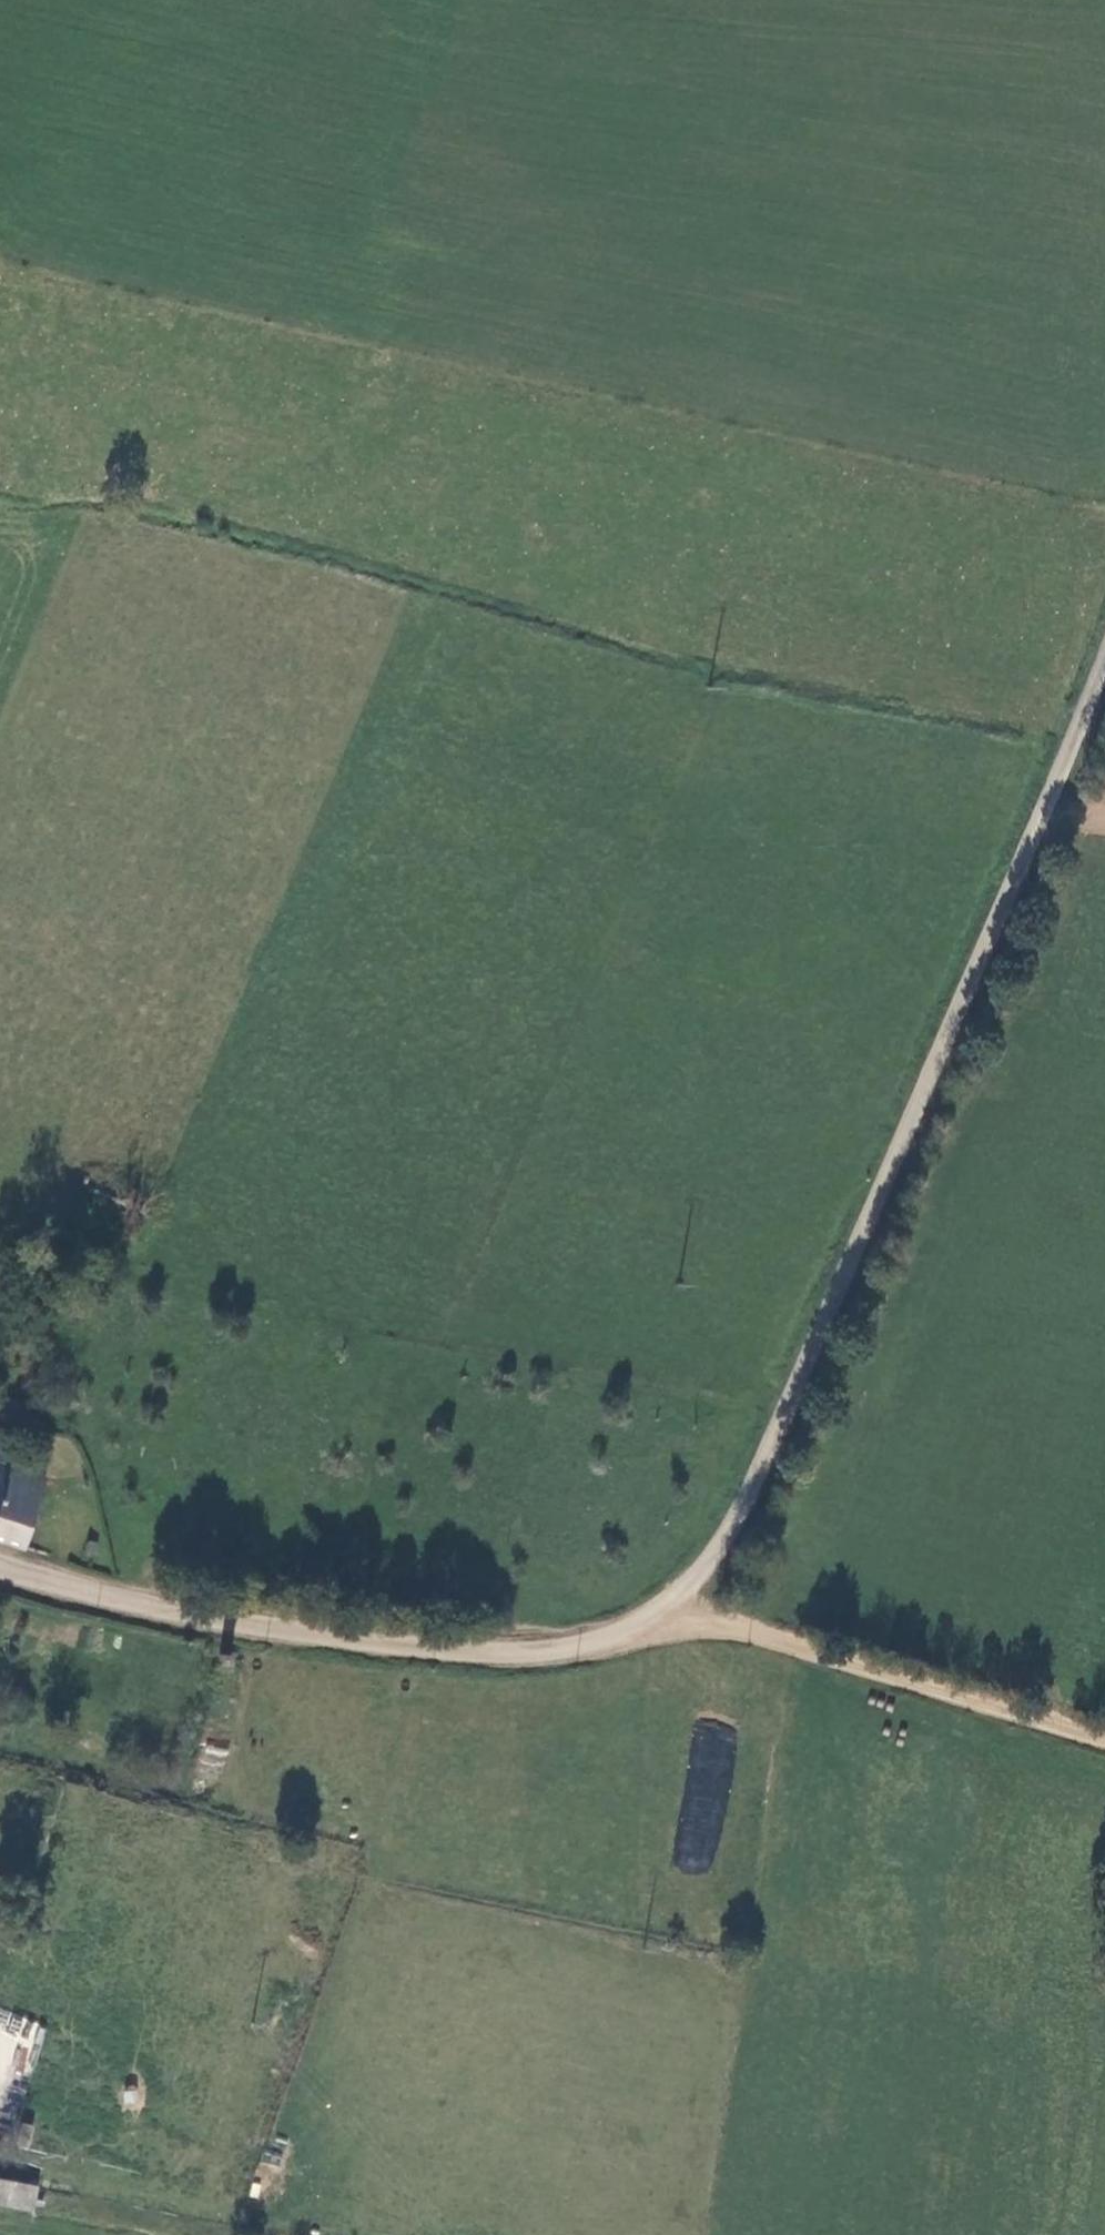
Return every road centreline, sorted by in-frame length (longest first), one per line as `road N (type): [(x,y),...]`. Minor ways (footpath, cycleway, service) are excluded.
road 1 (unclassified): [(0,1568),(274,1628),(499,1653),(591,1643),(668,1606),(746,1505),(1104,660)]
road 2 (track): [(1104,1743),(743,1631),(687,1622),(668,1606)]

